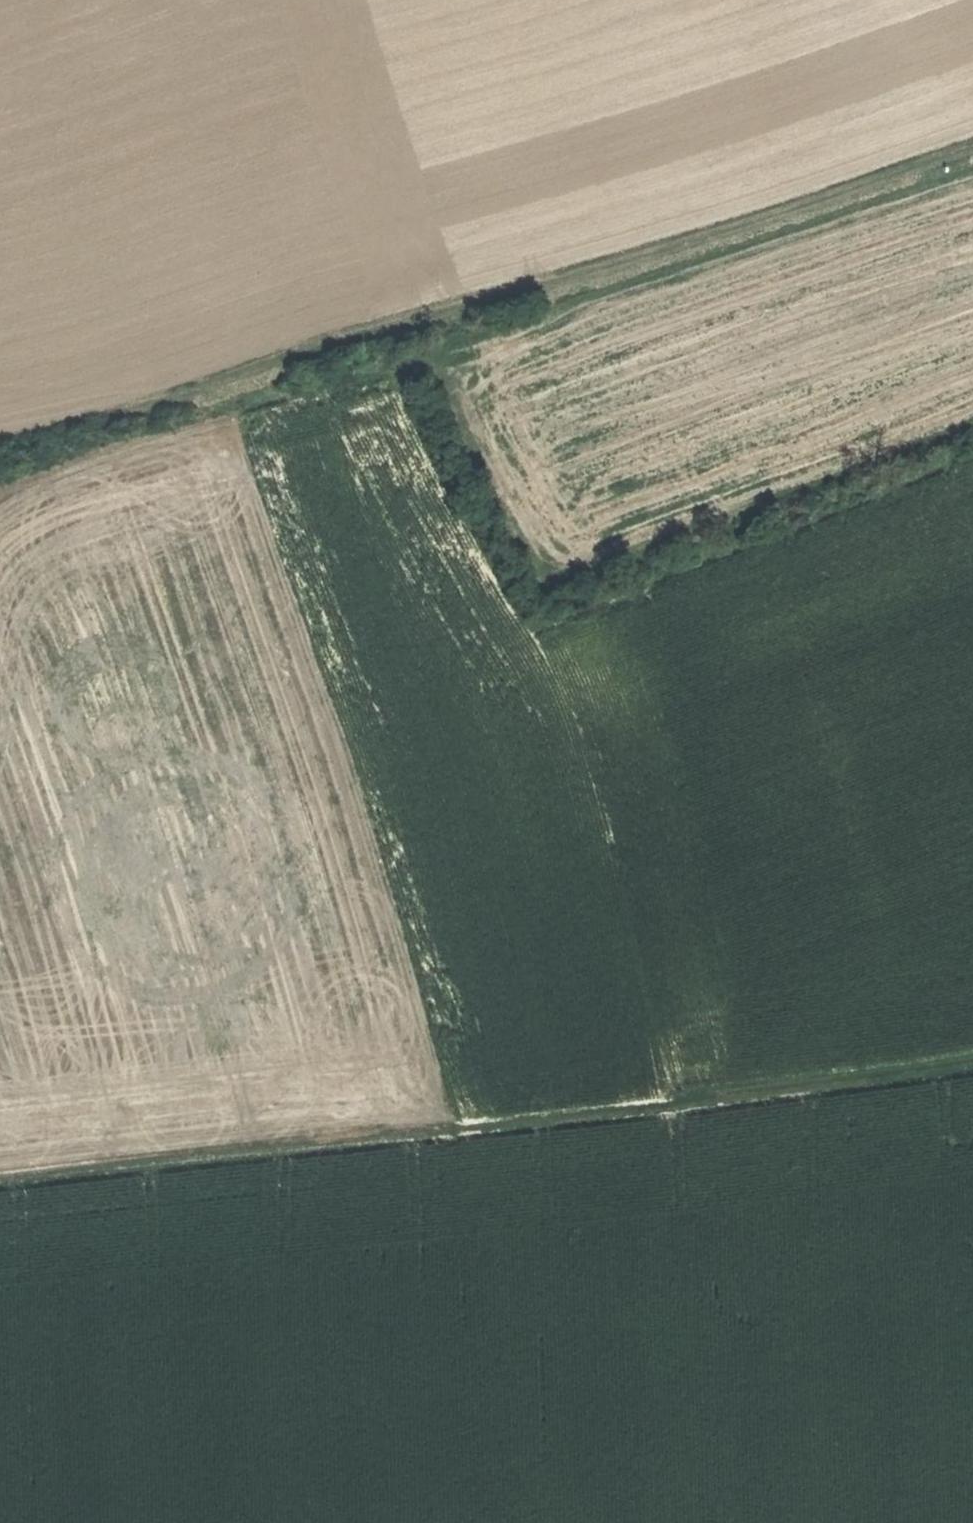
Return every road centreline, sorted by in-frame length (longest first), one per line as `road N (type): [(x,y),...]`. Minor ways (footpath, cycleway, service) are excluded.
road 1 (track): [(972,1054),(0,1175)]
road 2 (track): [(972,154),(62,442)]

